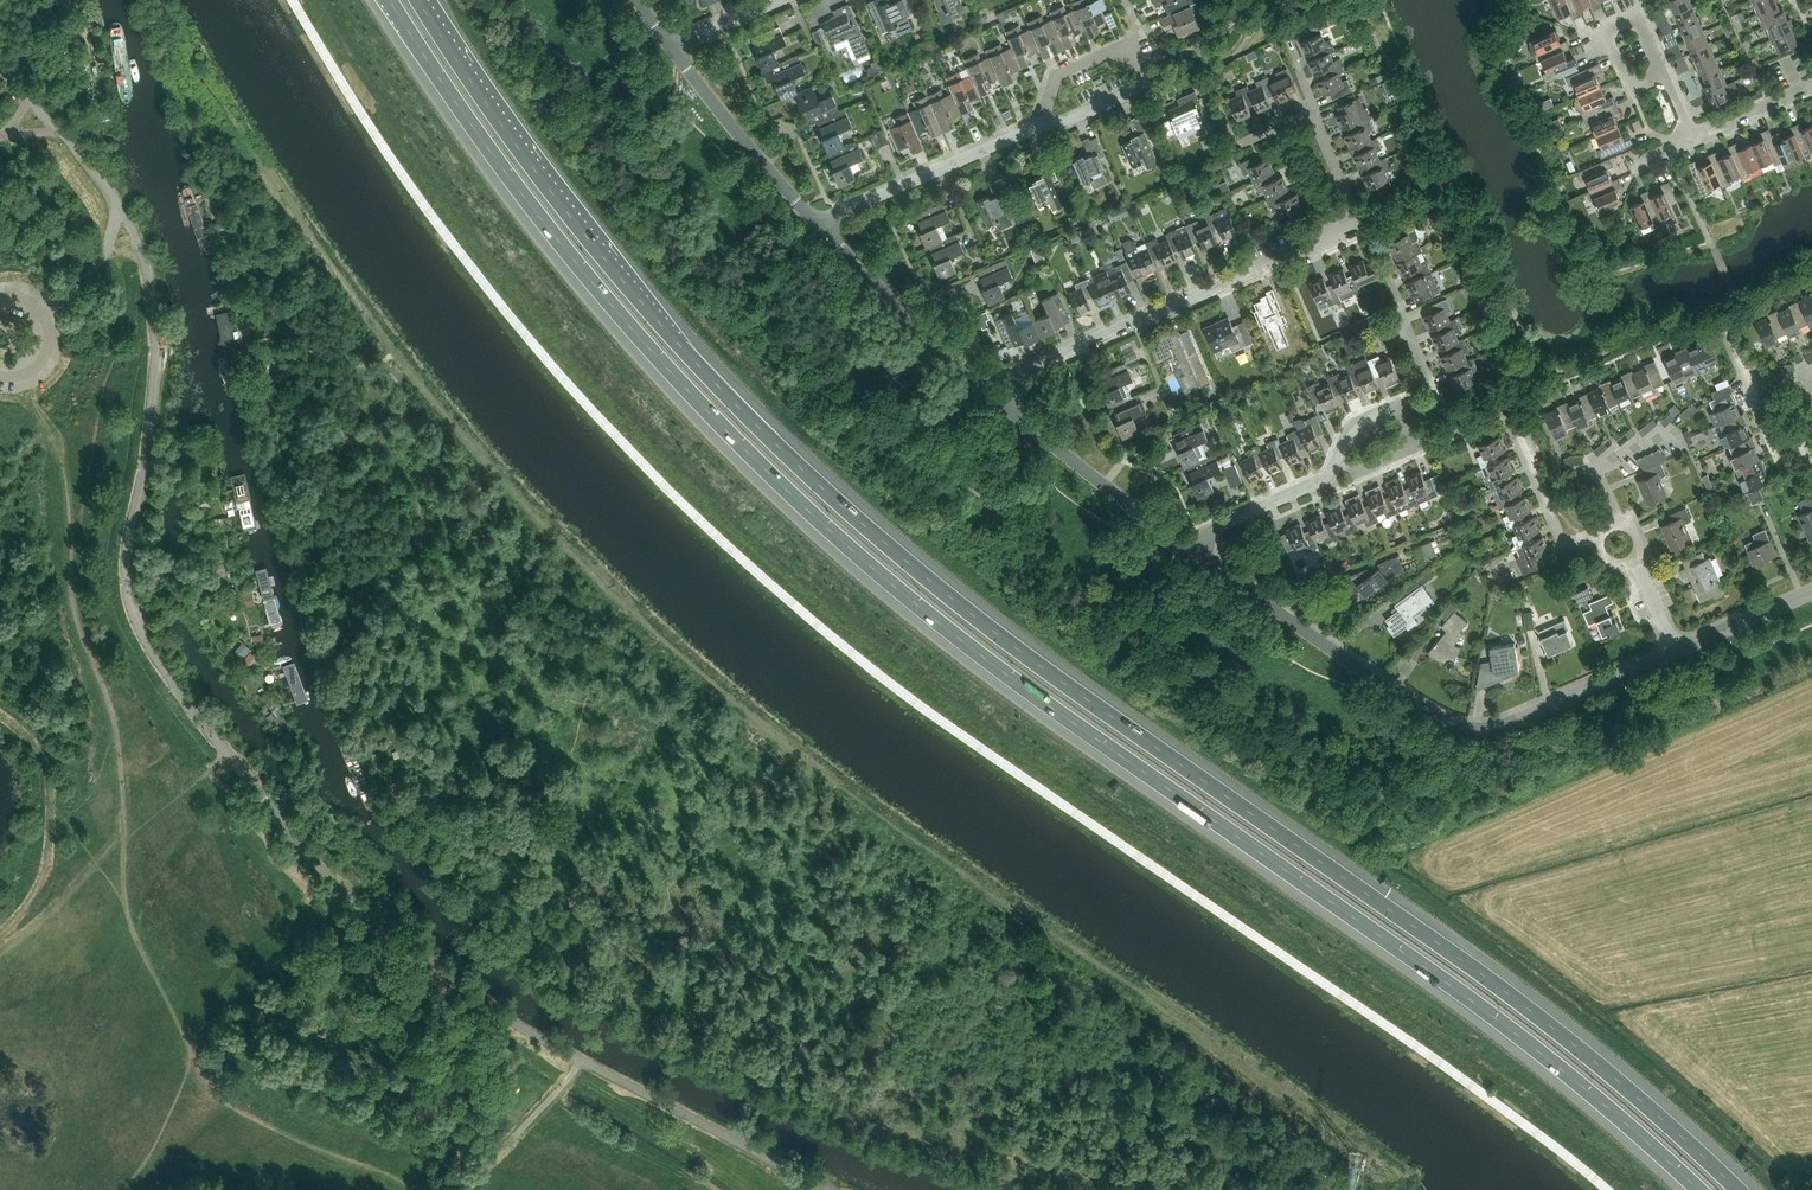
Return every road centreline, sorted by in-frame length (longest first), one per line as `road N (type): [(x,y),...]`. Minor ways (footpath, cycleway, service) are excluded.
road 1 (motorway): [(390,0),(572,257),(728,436),(827,530),(1008,678),(1500,1024),(1699,1189)]
road 2 (unclassified): [(830,1189),(583,1060),(456,987),(386,935),(169,676),(134,618),(126,578),(156,361),(147,271),(101,179),(0,68)]
road 3 (trunk): [(1096,707),(886,547),(742,413),(585,236),(419,0)]
road 4 (motorway): [(1738,1189),(1518,1004),(1096,707)]
road 5 (tertiary): [(1675,652),(1502,730),(1467,731),(1431,717),(1194,554)]
road 6 (residential): [(999,404),(1026,370),(1356,225)]
road 7 (tertiary): [(999,404),(821,228)]
road 8 (residential): [(821,228),(1049,125)]
road 9 (tertiary): [(1194,554),(999,404)]
road 10 (tertiary): [(821,228),(673,52)]
road 11 (residential): [(1194,554),(1218,529),(1323,482),(1337,463)]
road 12 (residential): [(1400,406),(1433,390),(1390,279)]
road 13 (residential): [(1600,543),(1565,549),(1518,442)]
road 14 (residential): [(1049,125),(1150,85),(1133,46)]
road 15 (tertiary): [(1811,593),(1675,652)]
road 16 (residential): [(1337,463),(1366,472),(1418,452),(1400,406)]
road 17 (residential): [(1772,448),(1718,326)]
road 18 (residential): [(1049,125),(1045,116),(1059,77),(1133,46)]
road 19 (residential): [(1690,133),(1811,88)]
road 20 (residential): [(1356,225),(1312,105)]
road 21 (residential): [(673,52),(786,0)]

